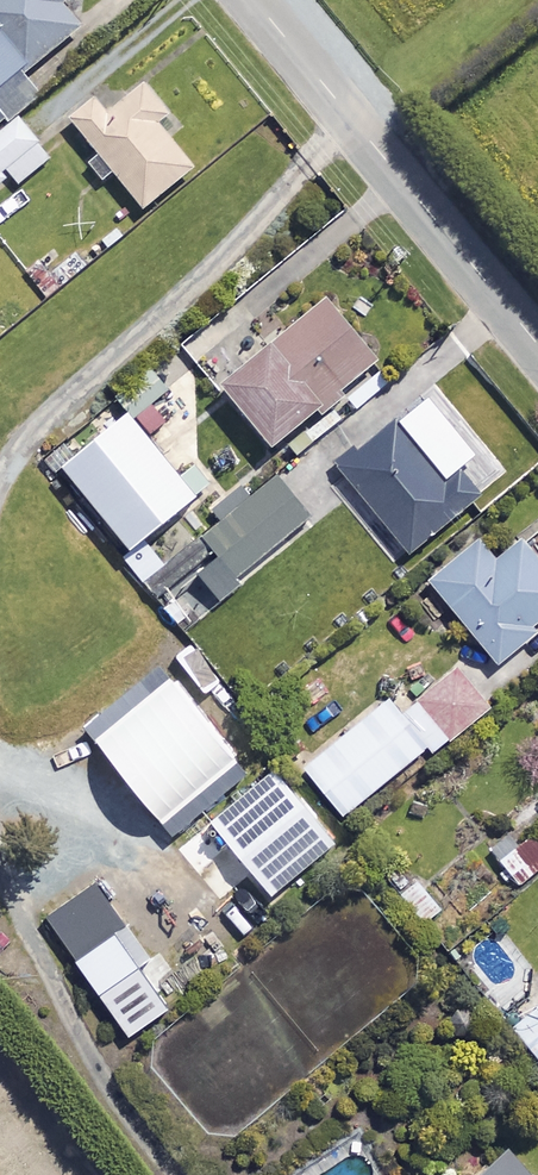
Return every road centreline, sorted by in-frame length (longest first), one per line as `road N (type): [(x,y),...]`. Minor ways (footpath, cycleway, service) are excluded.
road 1 (unclassified): [(537,344),(254,0)]

